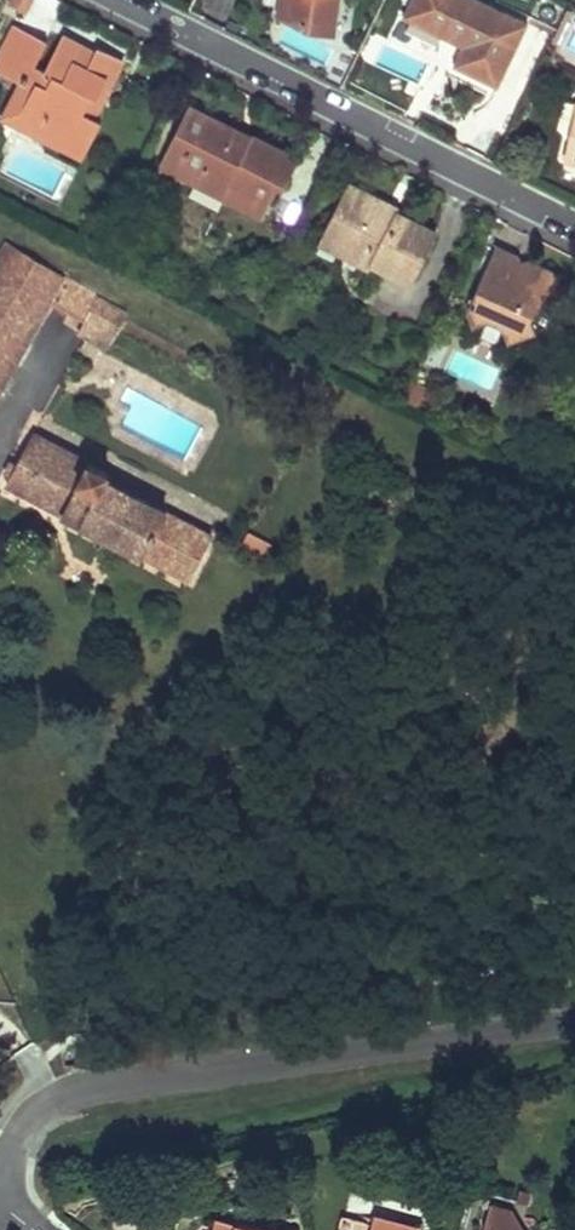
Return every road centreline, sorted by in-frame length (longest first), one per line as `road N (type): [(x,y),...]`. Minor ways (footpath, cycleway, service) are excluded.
road 1 (residential): [(574,1025),(47,1101),(0,1156)]
road 2 (residential): [(120,0),(574,227)]

